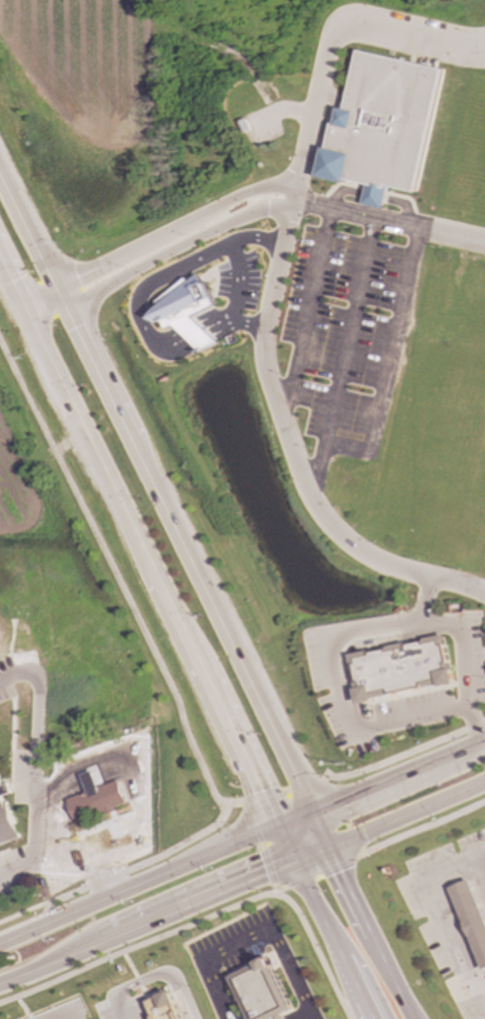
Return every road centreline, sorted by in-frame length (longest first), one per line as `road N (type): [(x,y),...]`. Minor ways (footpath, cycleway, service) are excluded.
road 1 (secondary): [(326,851),(0,179)]
road 2 (secondary): [(0,277),(291,864)]
road 3 (secondary): [(484,737),(36,928)]
road 4 (secondary): [(0,984),(291,864)]
road 5 (tertiary): [(409,1018),(326,851)]
road 6 (tertiary): [(291,864),(371,1018)]
road 7 (secondary): [(326,851),(484,781)]

